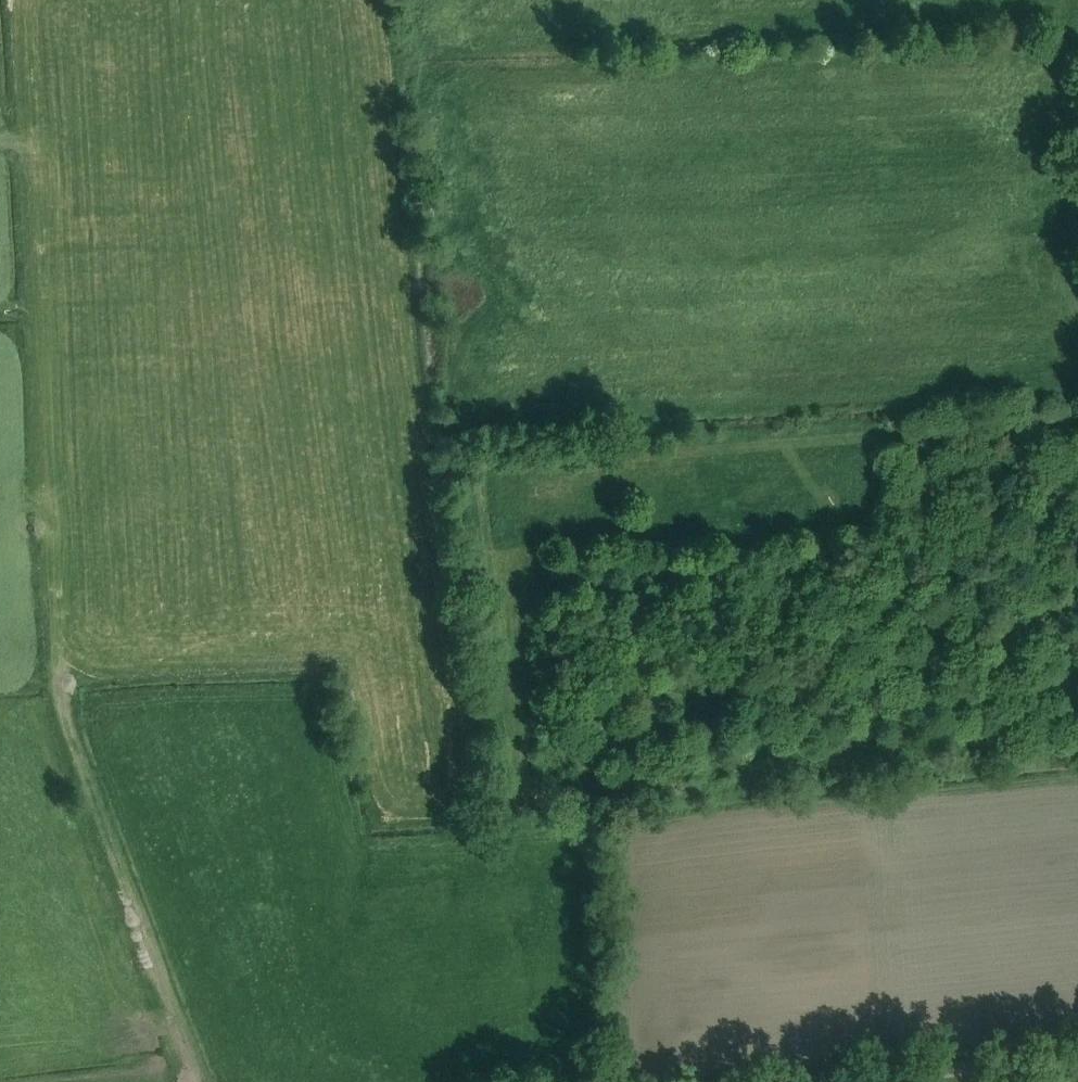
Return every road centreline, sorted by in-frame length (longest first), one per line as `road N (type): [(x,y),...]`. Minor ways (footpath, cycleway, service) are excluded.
road 1 (track): [(1077,1060),(819,1081)]

